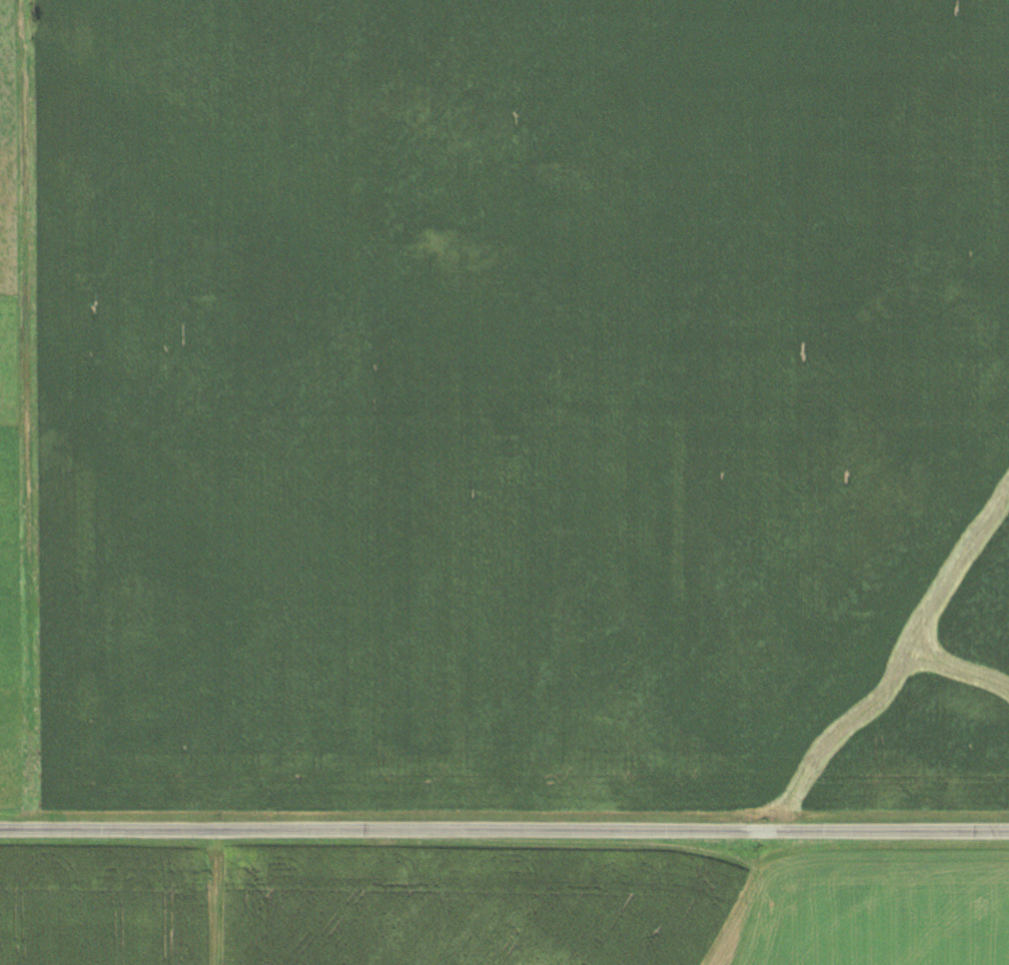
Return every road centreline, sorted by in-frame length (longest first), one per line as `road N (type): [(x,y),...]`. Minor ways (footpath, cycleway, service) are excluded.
road 1 (residential): [(0,830),(1008,831)]

